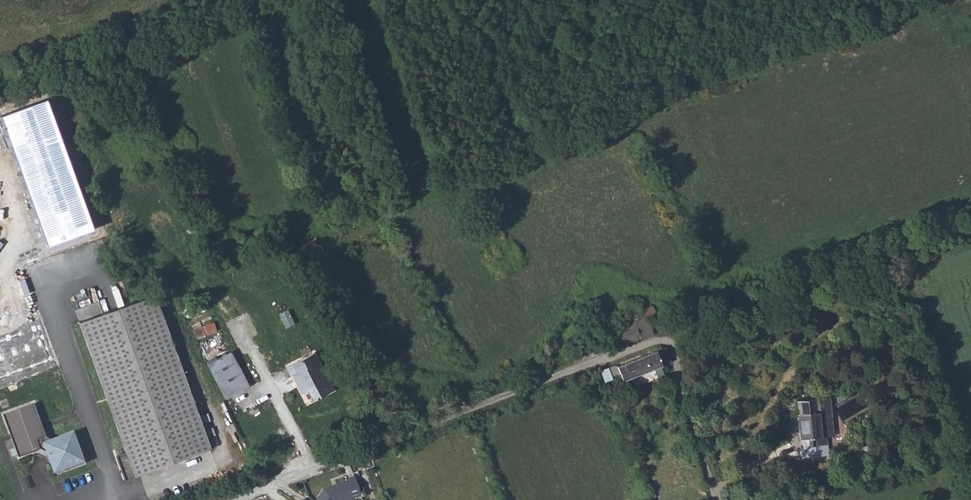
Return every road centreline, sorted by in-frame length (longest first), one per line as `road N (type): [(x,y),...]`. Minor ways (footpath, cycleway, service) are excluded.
road 1 (residential): [(716,499),(675,348),(656,340),(313,468)]
road 2 (residential): [(313,468),(241,329)]

